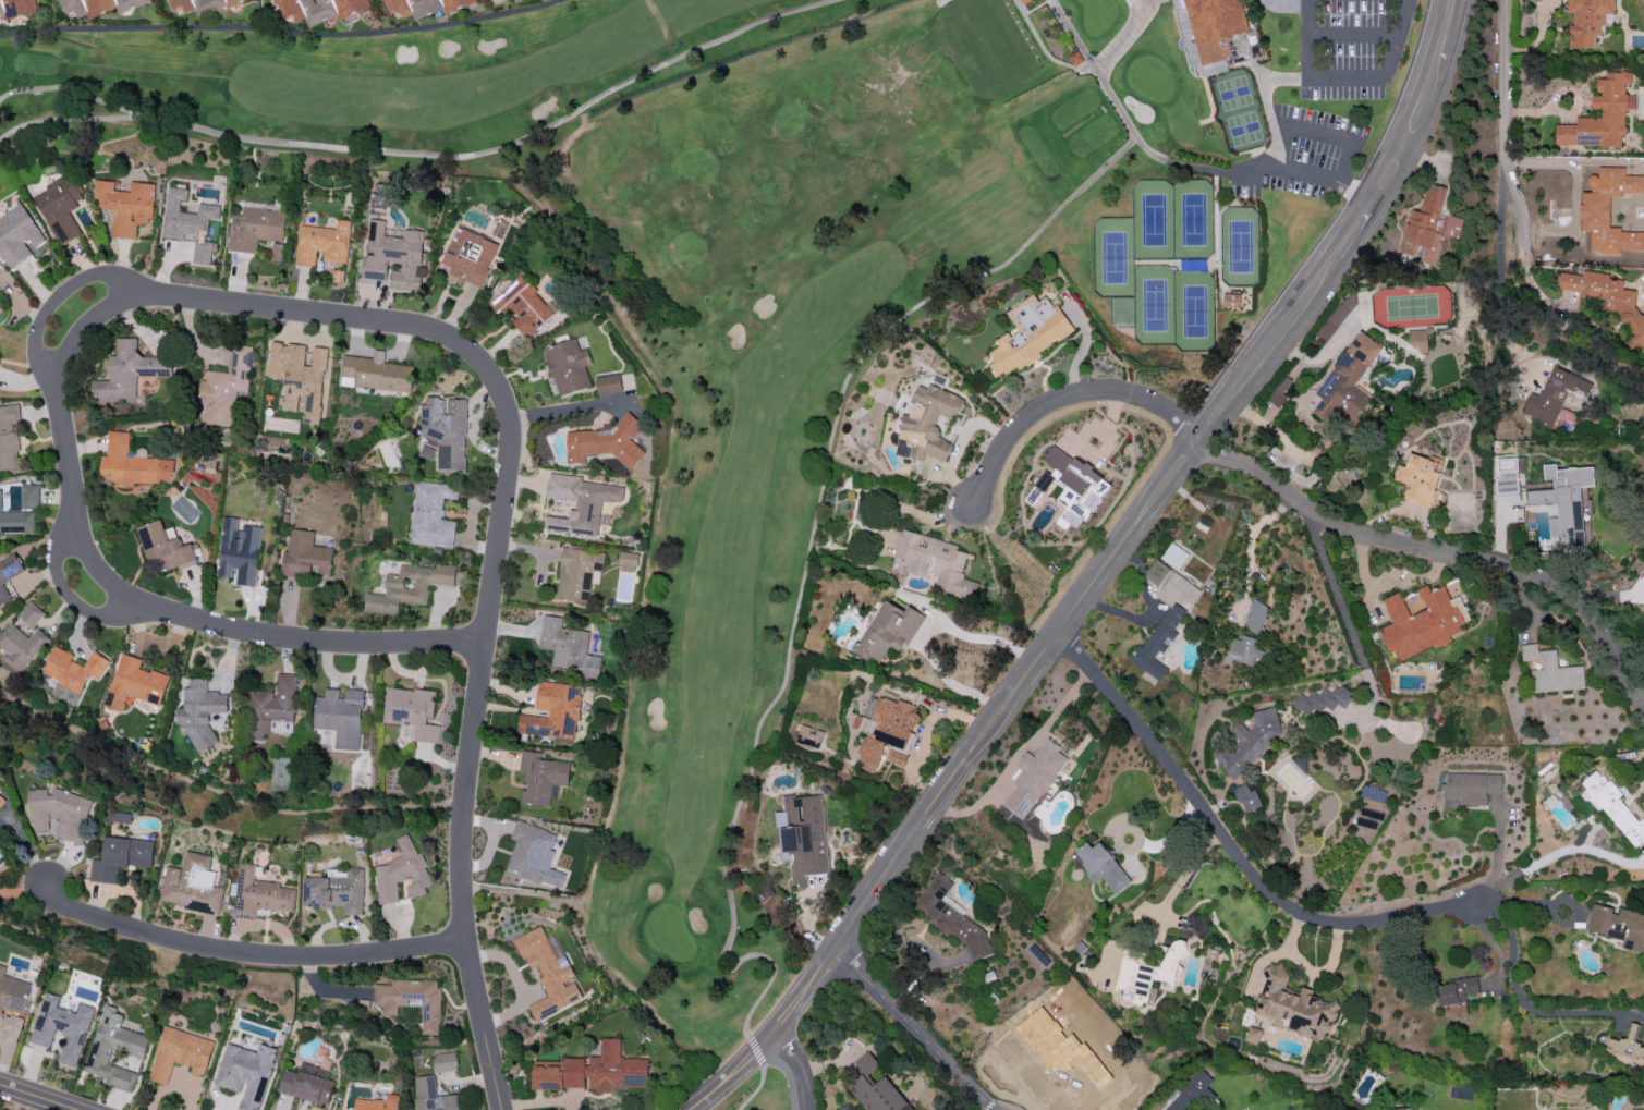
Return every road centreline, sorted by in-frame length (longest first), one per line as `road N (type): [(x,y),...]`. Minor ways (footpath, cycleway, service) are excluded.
road 1 (residential): [(88,329),(115,307),(155,296),(427,330),(463,345),(492,377),(510,448),(462,812),(462,882),(472,973),(503,1109)]
road 2 (residential): [(934,800),(1232,406),(1406,153),(1453,0)]
road 3 (residential): [(88,329),(66,363),(62,410),(78,513),(95,563),(133,597),(265,635),(486,642)]
road 4 (residential): [(1062,629),(1246,871),(1305,917),(1368,926),(1479,898)]
road 5 (residential): [(1207,440),(1343,527),(1562,585),(1643,712)]
road 6 (residential): [(41,885),(82,915),(253,956),(337,957),(468,943)]
road 7 (residential): [(687,1109),(772,1041),(934,800)]
road 8 (residential): [(1506,0),(1505,169),(1526,219),(1530,279),(1555,305)]
road 9 (residential): [(972,510),(1016,432),(1040,411),(1086,392),(1165,405),(1207,440)]
road 10 (residential): [(835,946),(990,1109)]
road 11 (residential): [(155,296),(96,276),(57,292),(35,341),(44,373),(63,395)]
road 12 (residential): [(78,513),(56,560),(75,605),(114,622),(166,607)]

